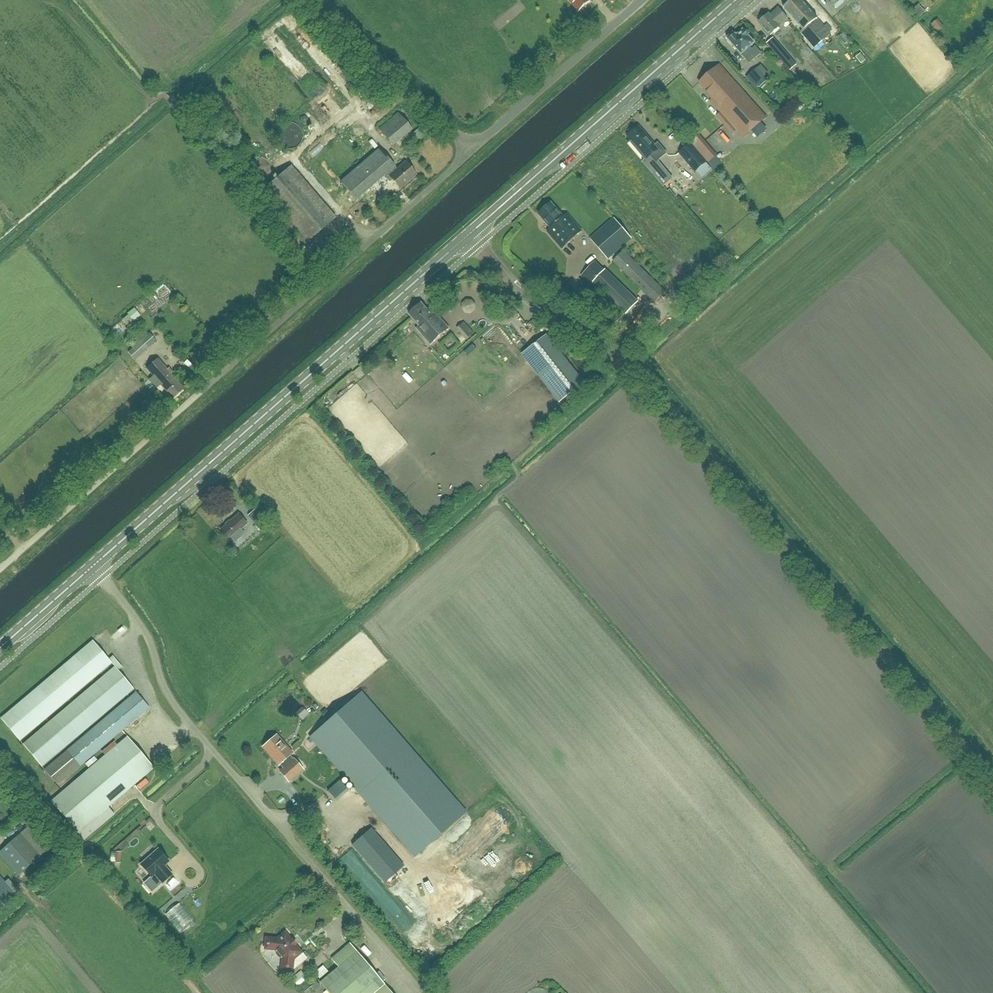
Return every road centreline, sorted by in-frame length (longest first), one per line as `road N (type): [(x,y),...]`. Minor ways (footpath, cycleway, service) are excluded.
road 1 (unclassified): [(992,778),(639,377),(533,303),(470,236)]
road 2 (unclassified): [(0,567),(470,151)]
road 3 (unclassified): [(424,992),(183,717),(134,617),(90,568)]
road 4 (primary): [(90,568),(470,236)]
road 5 (primary): [(470,236),(740,0)]
road 6 (unclassified): [(470,151),(643,0)]
road 7 (unclassified): [(470,151),(327,0)]
road 8 (primary): [(0,649),(90,568)]

